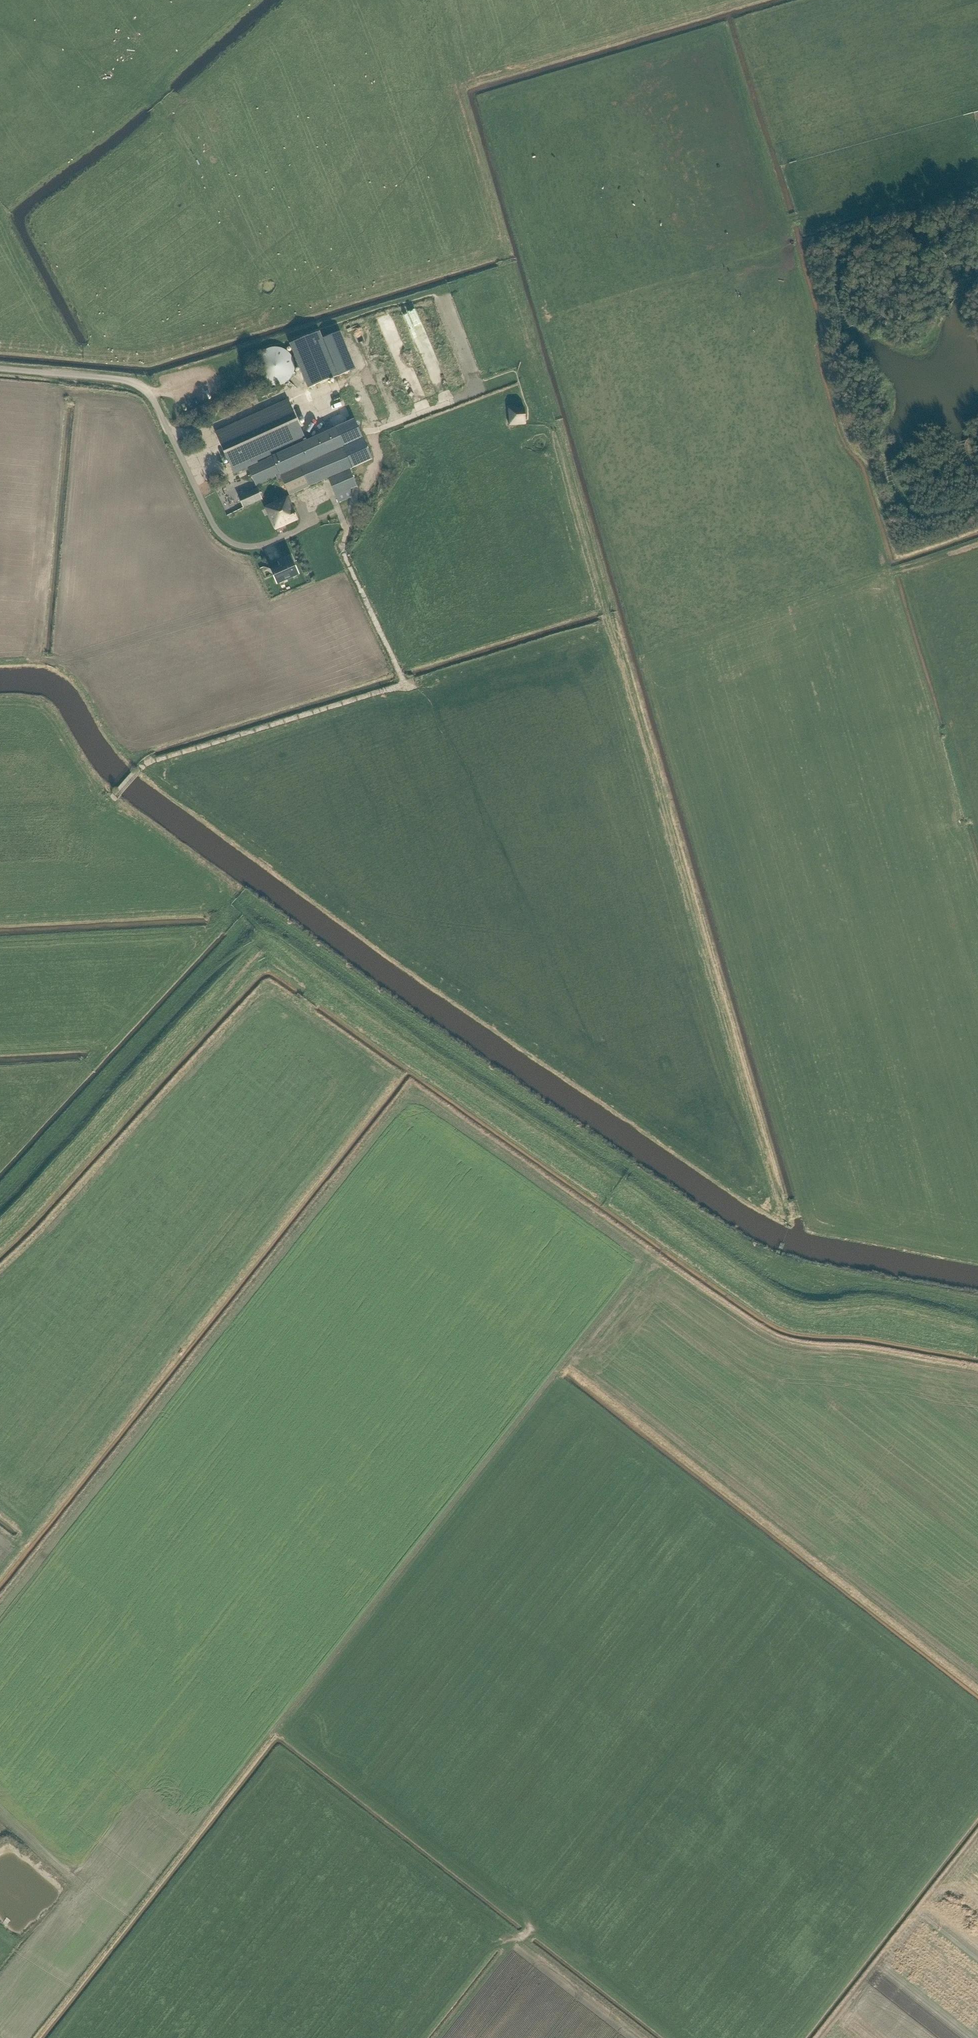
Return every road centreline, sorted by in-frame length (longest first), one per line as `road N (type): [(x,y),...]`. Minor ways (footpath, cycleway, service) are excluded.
road 1 (track): [(117,794),(155,758),(405,684),(341,547),(346,526),(339,511)]
road 2 (track): [(339,511),(367,490),(367,467),(337,408),(288,394),(205,430)]
road 3 (track): [(170,435),(229,543),(266,544),(339,511)]

